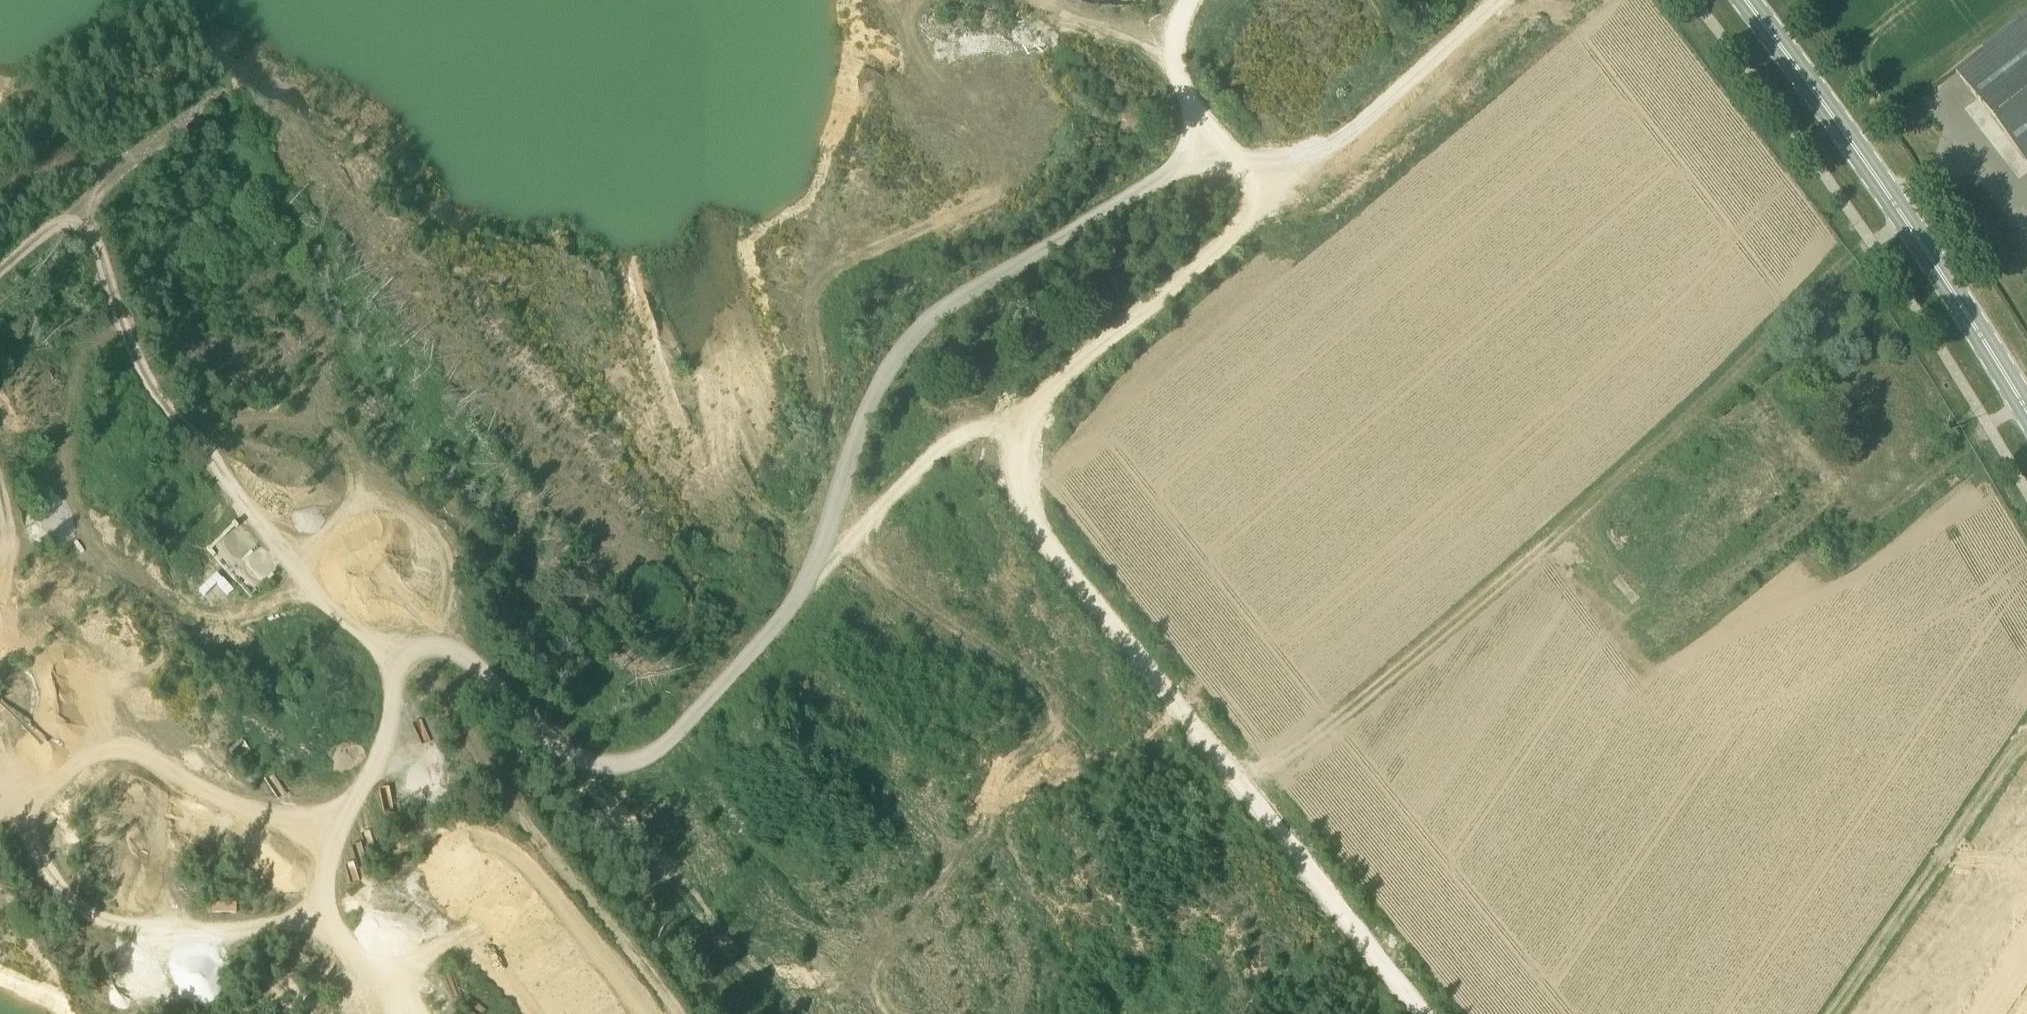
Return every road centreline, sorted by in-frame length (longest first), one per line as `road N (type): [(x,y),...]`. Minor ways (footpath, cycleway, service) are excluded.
road 1 (track): [(1046,0),(1141,29),(1229,141),(1253,185),(1243,221),(1062,370),(1022,418),(1013,456),(1021,508),(1427,1013)]
road 2 (track): [(540,1013),(500,965),(388,968),(338,929),(327,896),(331,862),(384,757),(392,721),(387,687),(245,511),(126,332),(107,251),(108,196),(117,170),(0,200)]
road 3 (track): [(568,740),(621,765),(657,743),(731,675),(847,534),(967,432),(1022,418)]
road 4 (secondary): [(2026,408),(1841,130),(1742,0)]

